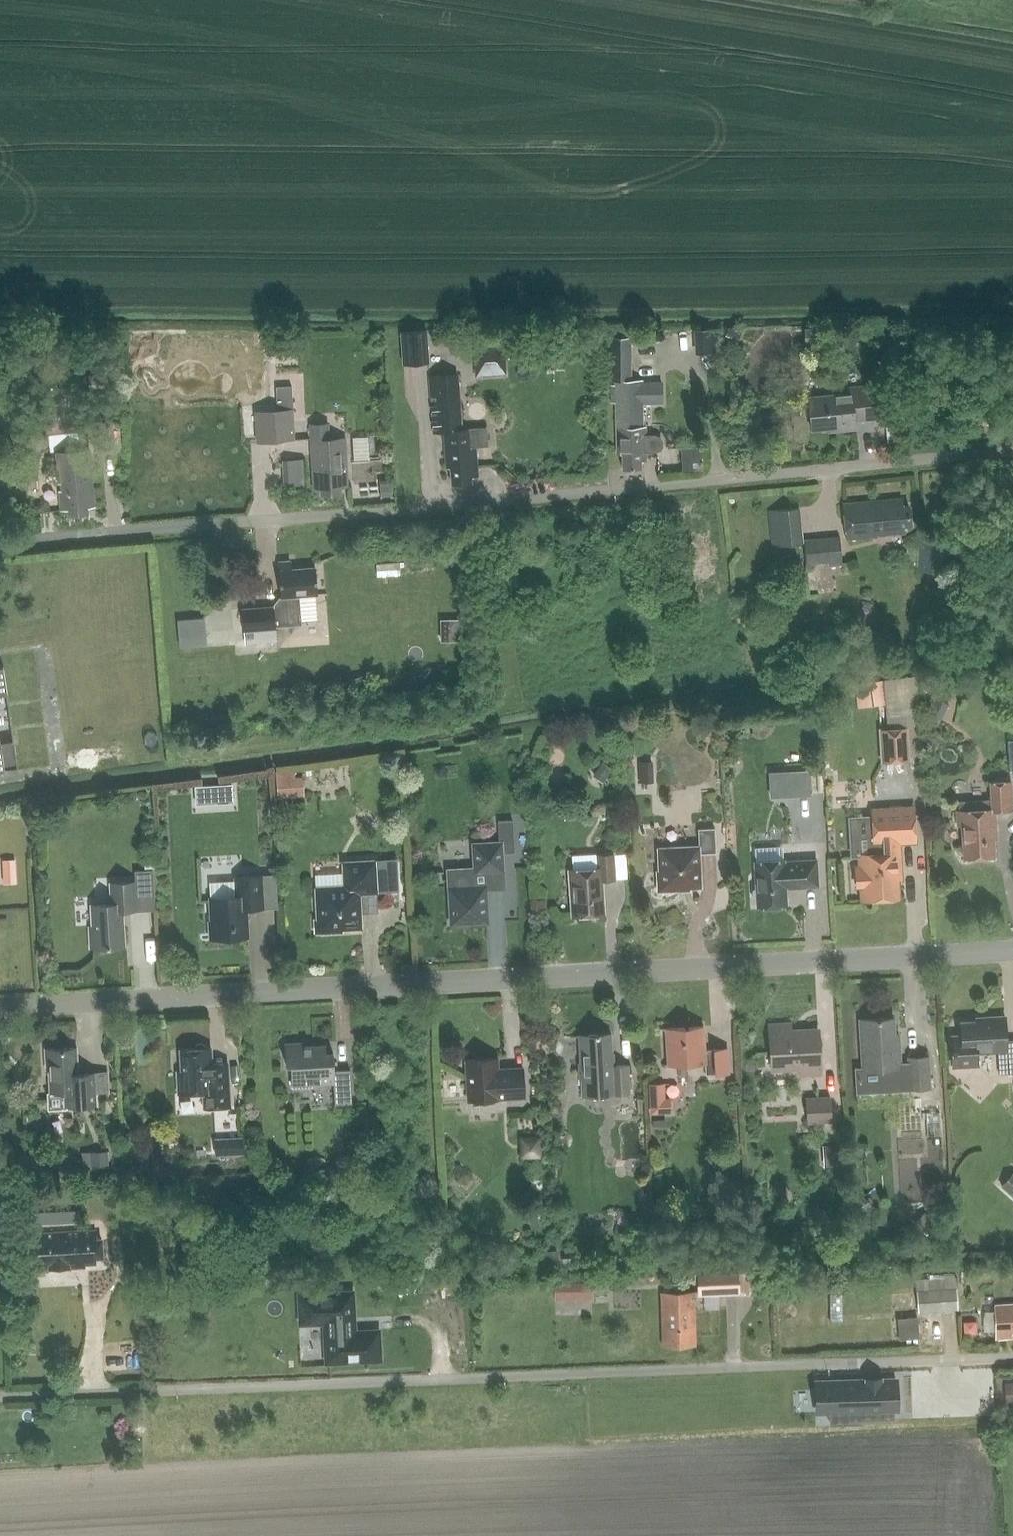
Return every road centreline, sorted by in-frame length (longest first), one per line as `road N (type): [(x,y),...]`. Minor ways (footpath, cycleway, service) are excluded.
road 1 (residential): [(1012,451),(0,547)]
road 2 (residential): [(0,1010),(1012,950)]
road 3 (residential): [(1012,1360),(0,1399)]

